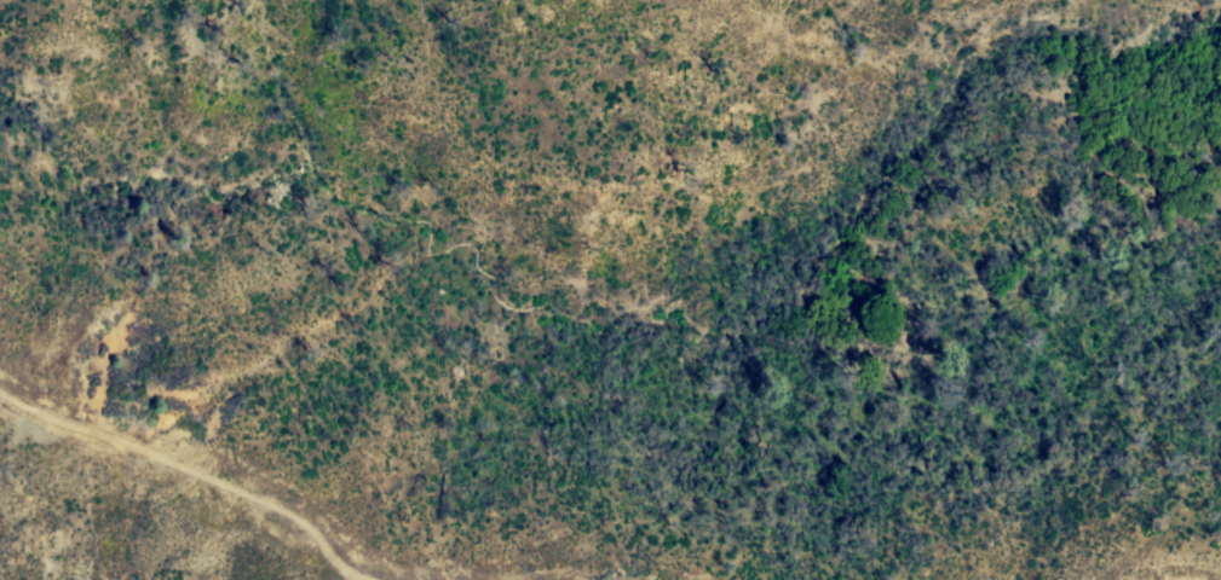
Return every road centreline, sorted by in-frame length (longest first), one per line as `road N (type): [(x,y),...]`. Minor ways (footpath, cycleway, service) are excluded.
road 1 (track): [(368,579),(345,572),(292,504),(0,390)]

